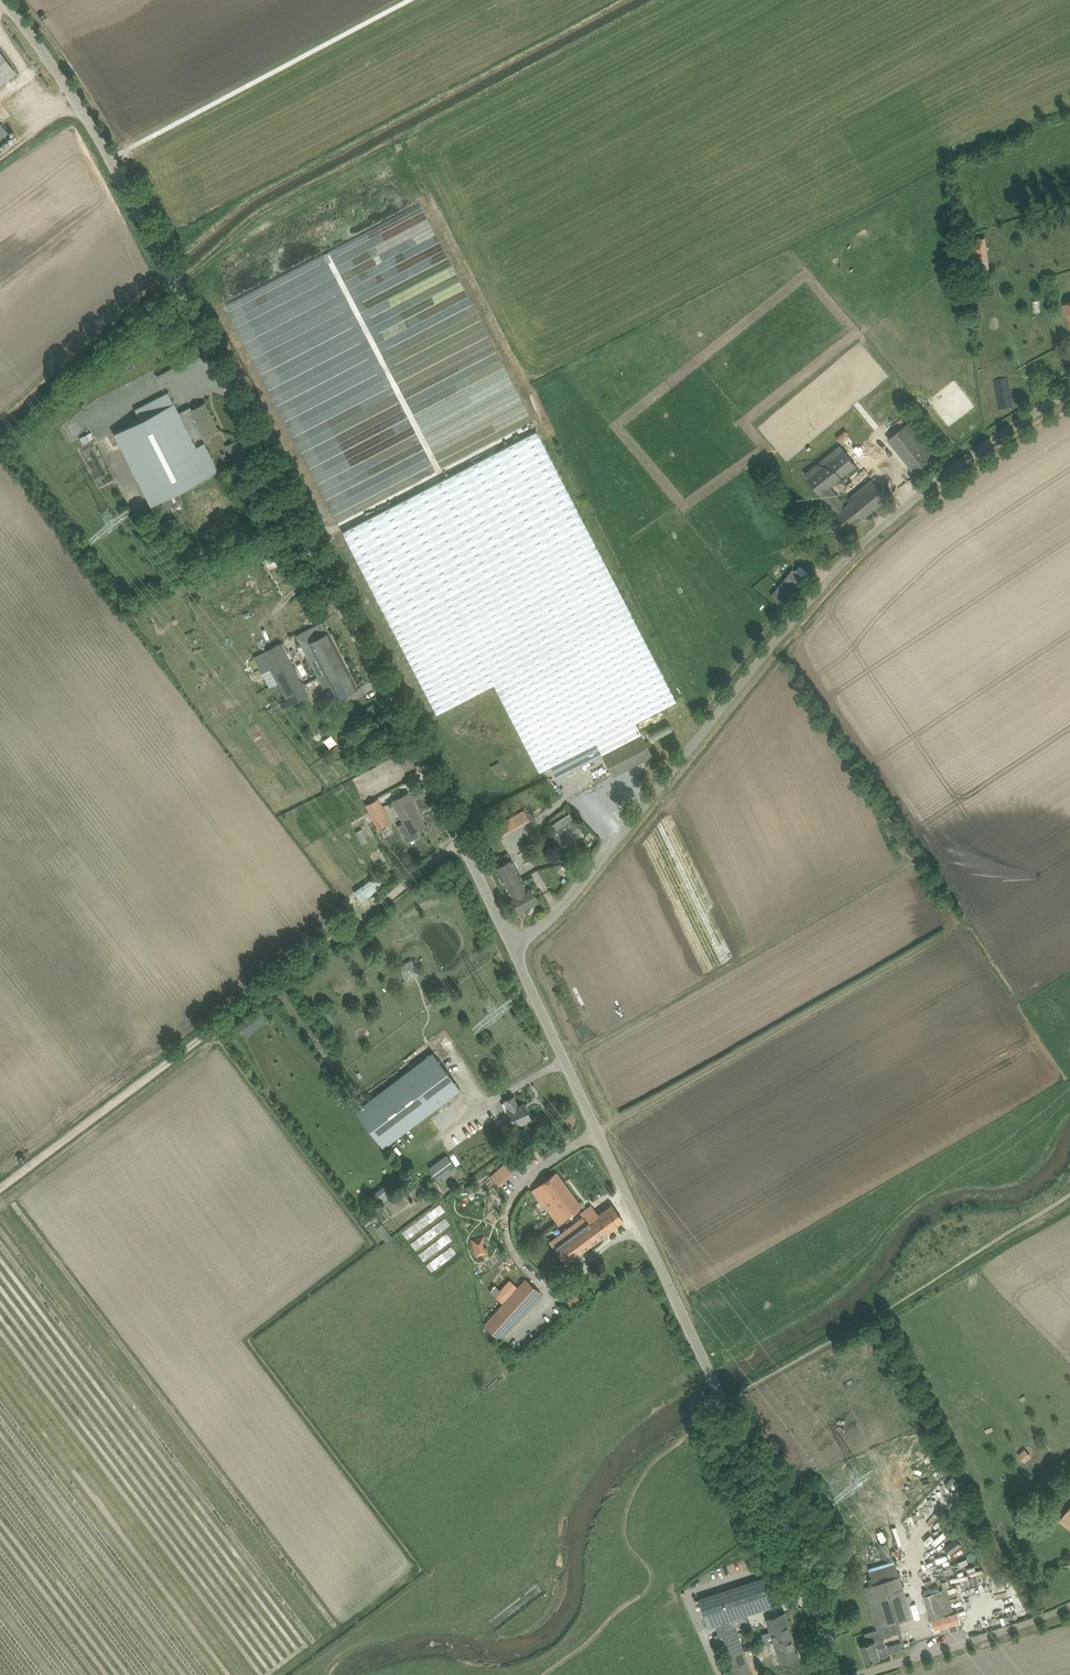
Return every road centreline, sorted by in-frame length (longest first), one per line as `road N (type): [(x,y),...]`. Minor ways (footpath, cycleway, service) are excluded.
road 1 (unclassified): [(514,947),(110,159),(5,0)]
road 2 (unclassified): [(849,1674),(799,1534),(714,1375),(514,947)]
road 3 (unclassified): [(514,947),(567,899),(835,570),(977,450),(1069,392)]
road 4 (track): [(461,840),(0,1189)]
road 5 (track): [(599,1133),(962,920)]
road 6 (track): [(1069,1194),(729,1404)]

